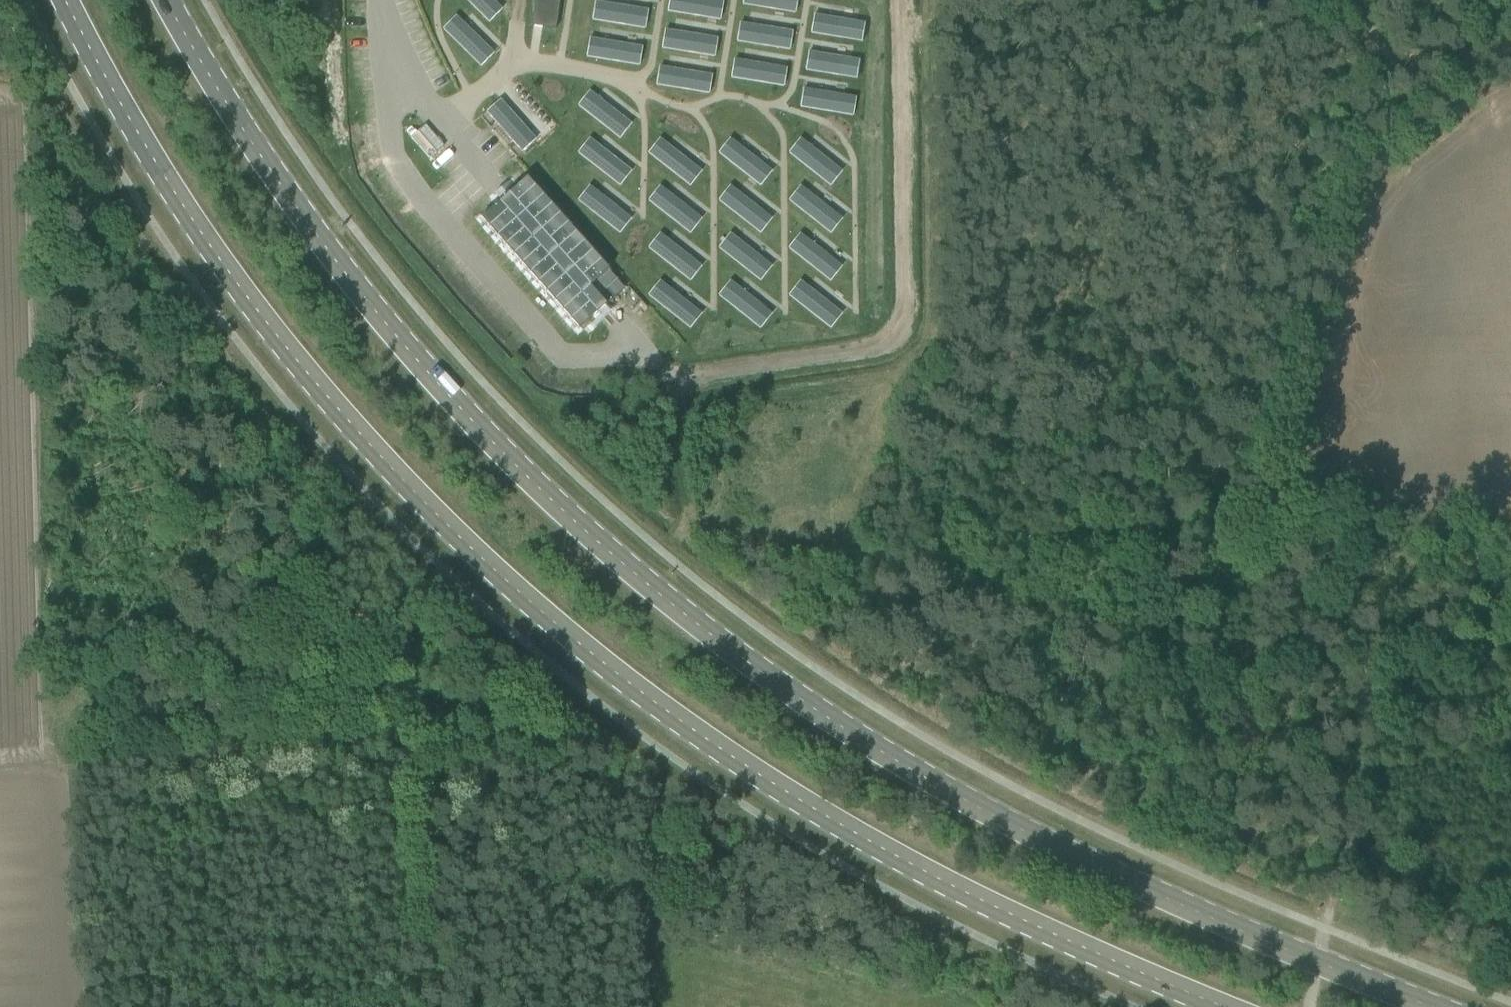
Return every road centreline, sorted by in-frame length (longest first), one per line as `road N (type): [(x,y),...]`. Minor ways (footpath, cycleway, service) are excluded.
road 1 (primary): [(1429,1006),(1021,836),(883,756),(620,564),(458,414),(328,257),(165,0)]
road 2 (primary): [(67,0),(140,140),(265,326),(416,501),(590,657),(678,723),(878,850),(1004,916),(1225,1006)]
road 3 (track): [(1382,655),(1326,619),(1261,529),(1255,476),(1262,379),(1290,278),(1345,117),(1375,70)]
road 4 (track): [(387,740),(0,769)]
road 5 (track): [(1310,1006),(1382,655)]
road 6 (track): [(387,740),(406,750),(411,766),(429,1006)]
road 7 (track): [(673,758),(657,1006)]
road 8 (track): [(1510,49),(1375,70)]
road 9 (track): [(1510,637),(1382,655)]

